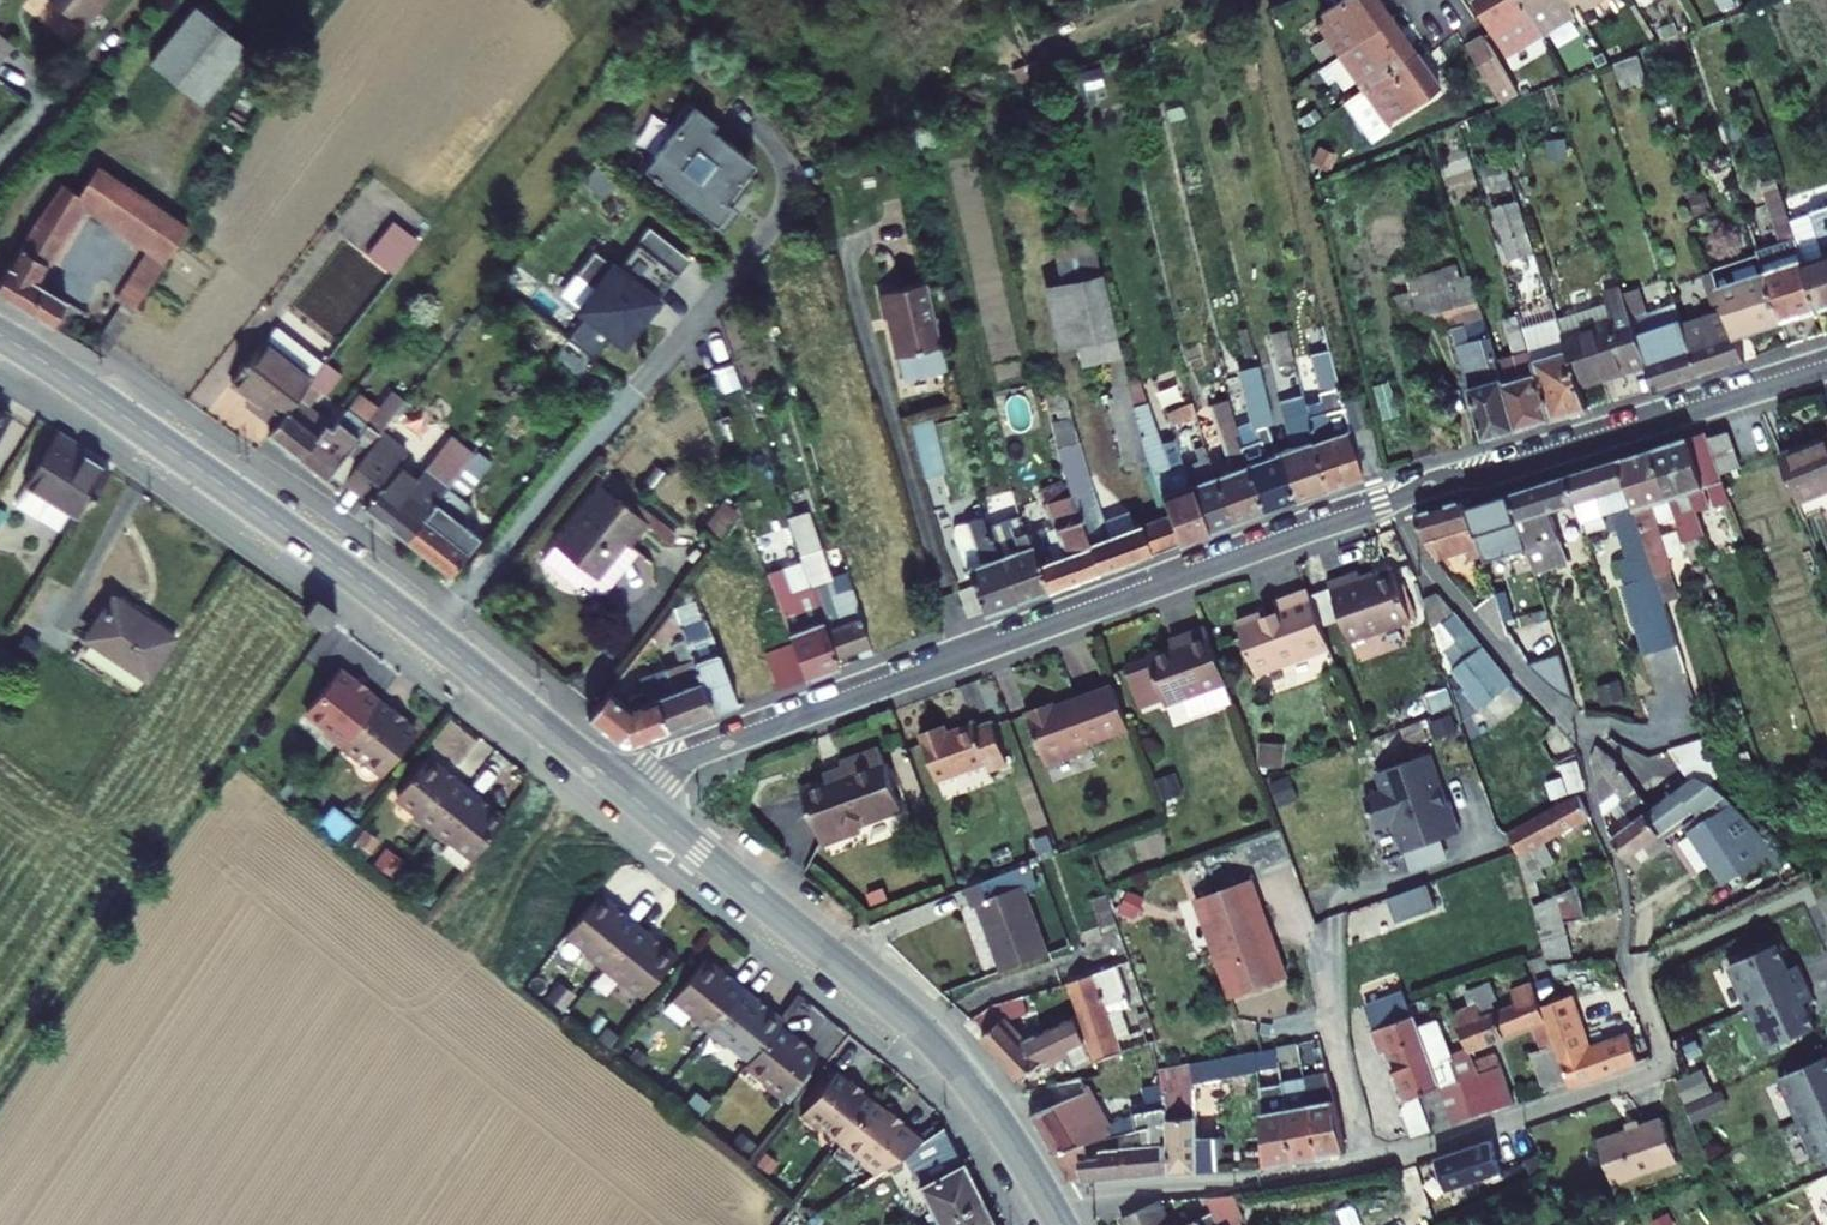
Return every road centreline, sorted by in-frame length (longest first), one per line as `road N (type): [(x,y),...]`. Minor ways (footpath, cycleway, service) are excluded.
road 1 (residential): [(1826,369),(1487,482),(1381,506),(677,766),(638,803)]
road 2 (tertiary): [(0,334),(408,618),(638,803)]
road 3 (tertiary): [(638,803),(935,1045),(1006,1134),(1061,1224)]

